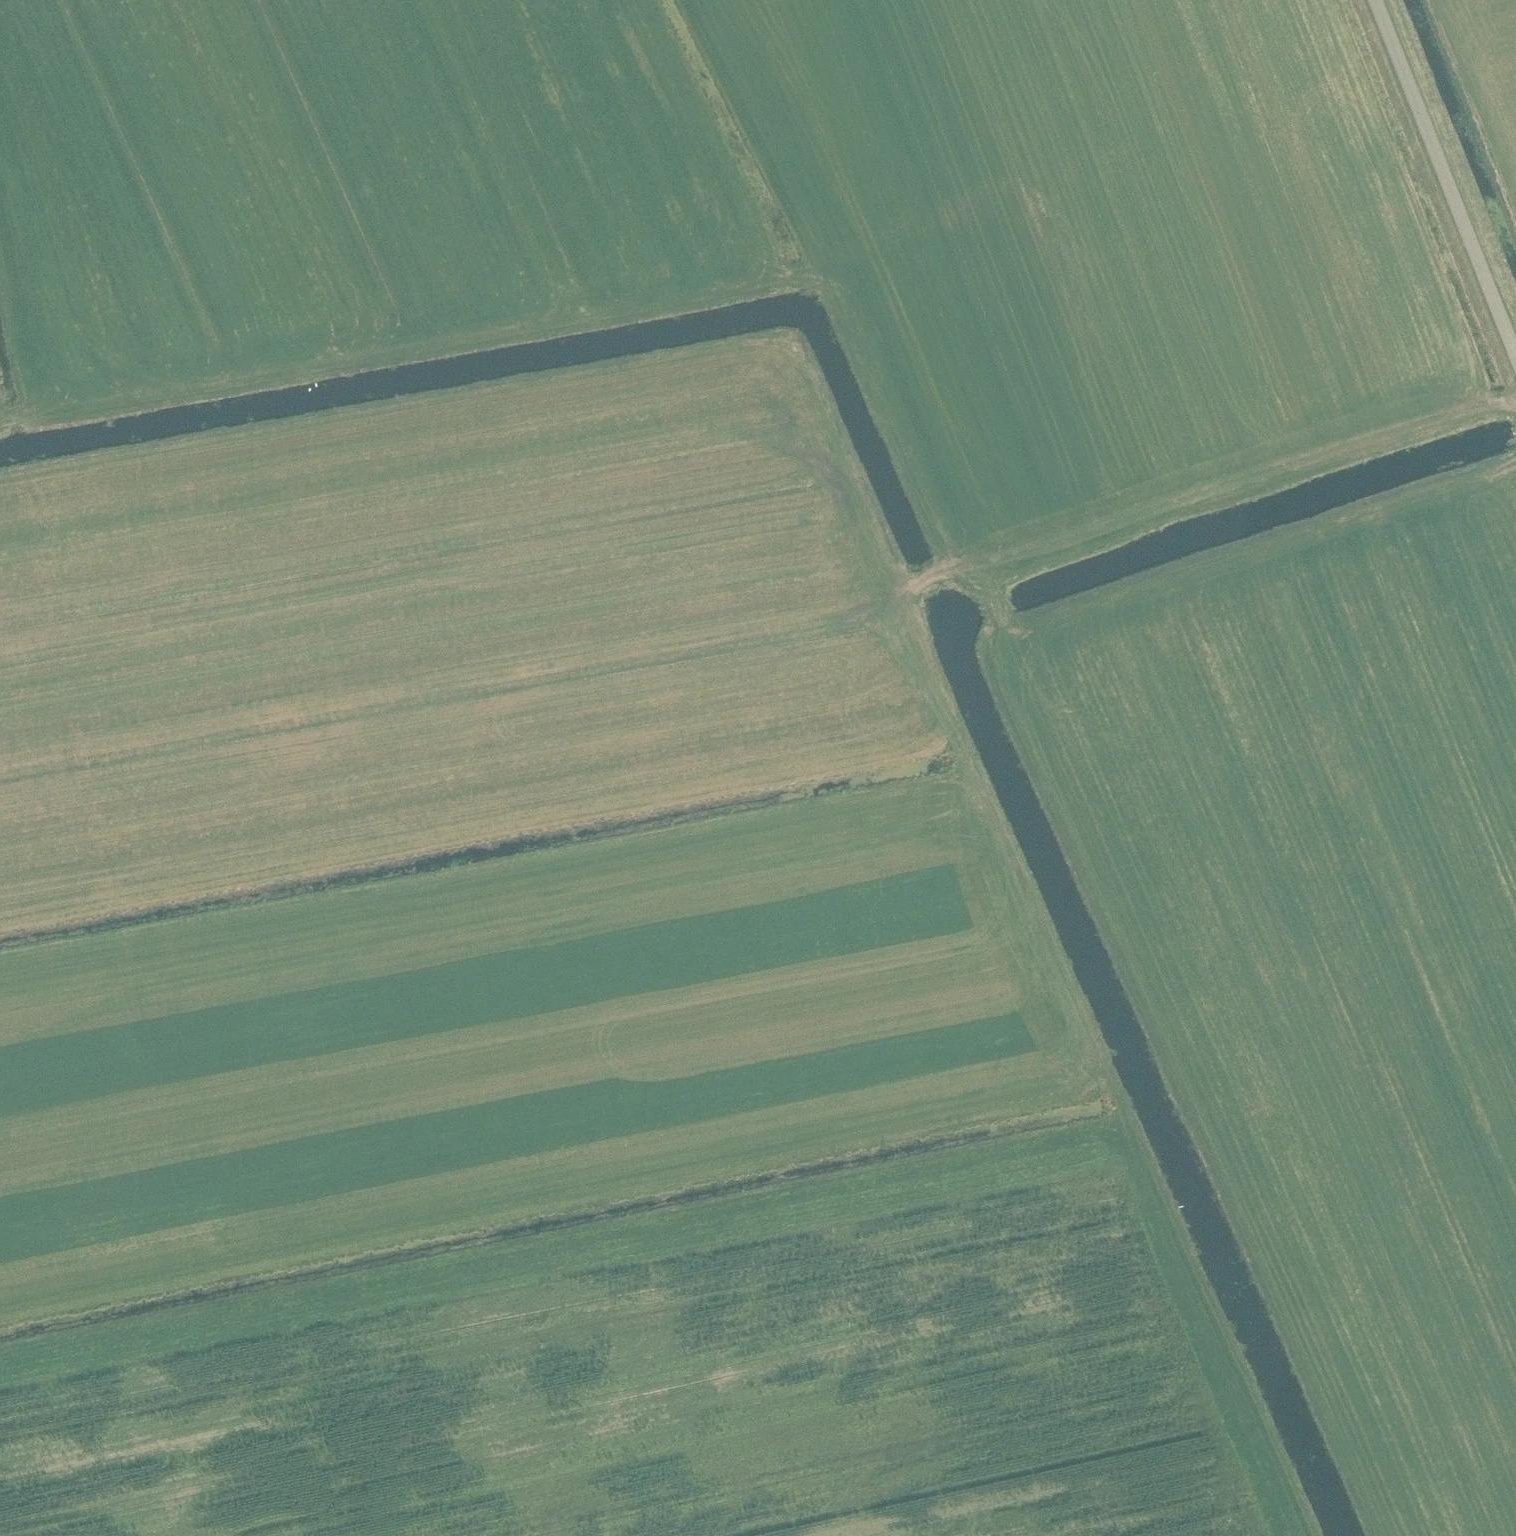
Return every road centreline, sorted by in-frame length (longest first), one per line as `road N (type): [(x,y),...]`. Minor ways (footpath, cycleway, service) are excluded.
road 1 (unclassified): [(1515,362),(1373,0)]

